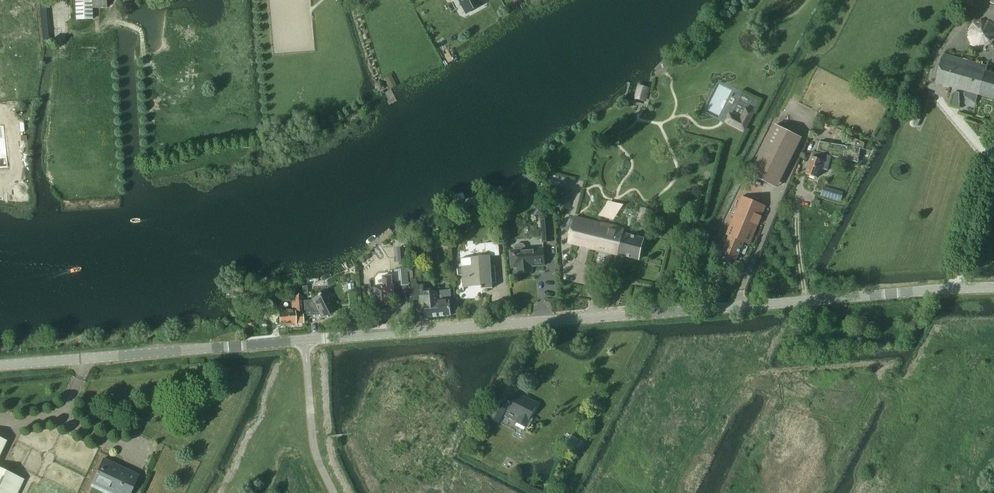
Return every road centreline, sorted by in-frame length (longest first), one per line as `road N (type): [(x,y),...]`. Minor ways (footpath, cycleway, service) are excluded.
road 1 (tertiary): [(993,288),(305,339)]
road 2 (tertiary): [(0,364),(305,339)]

